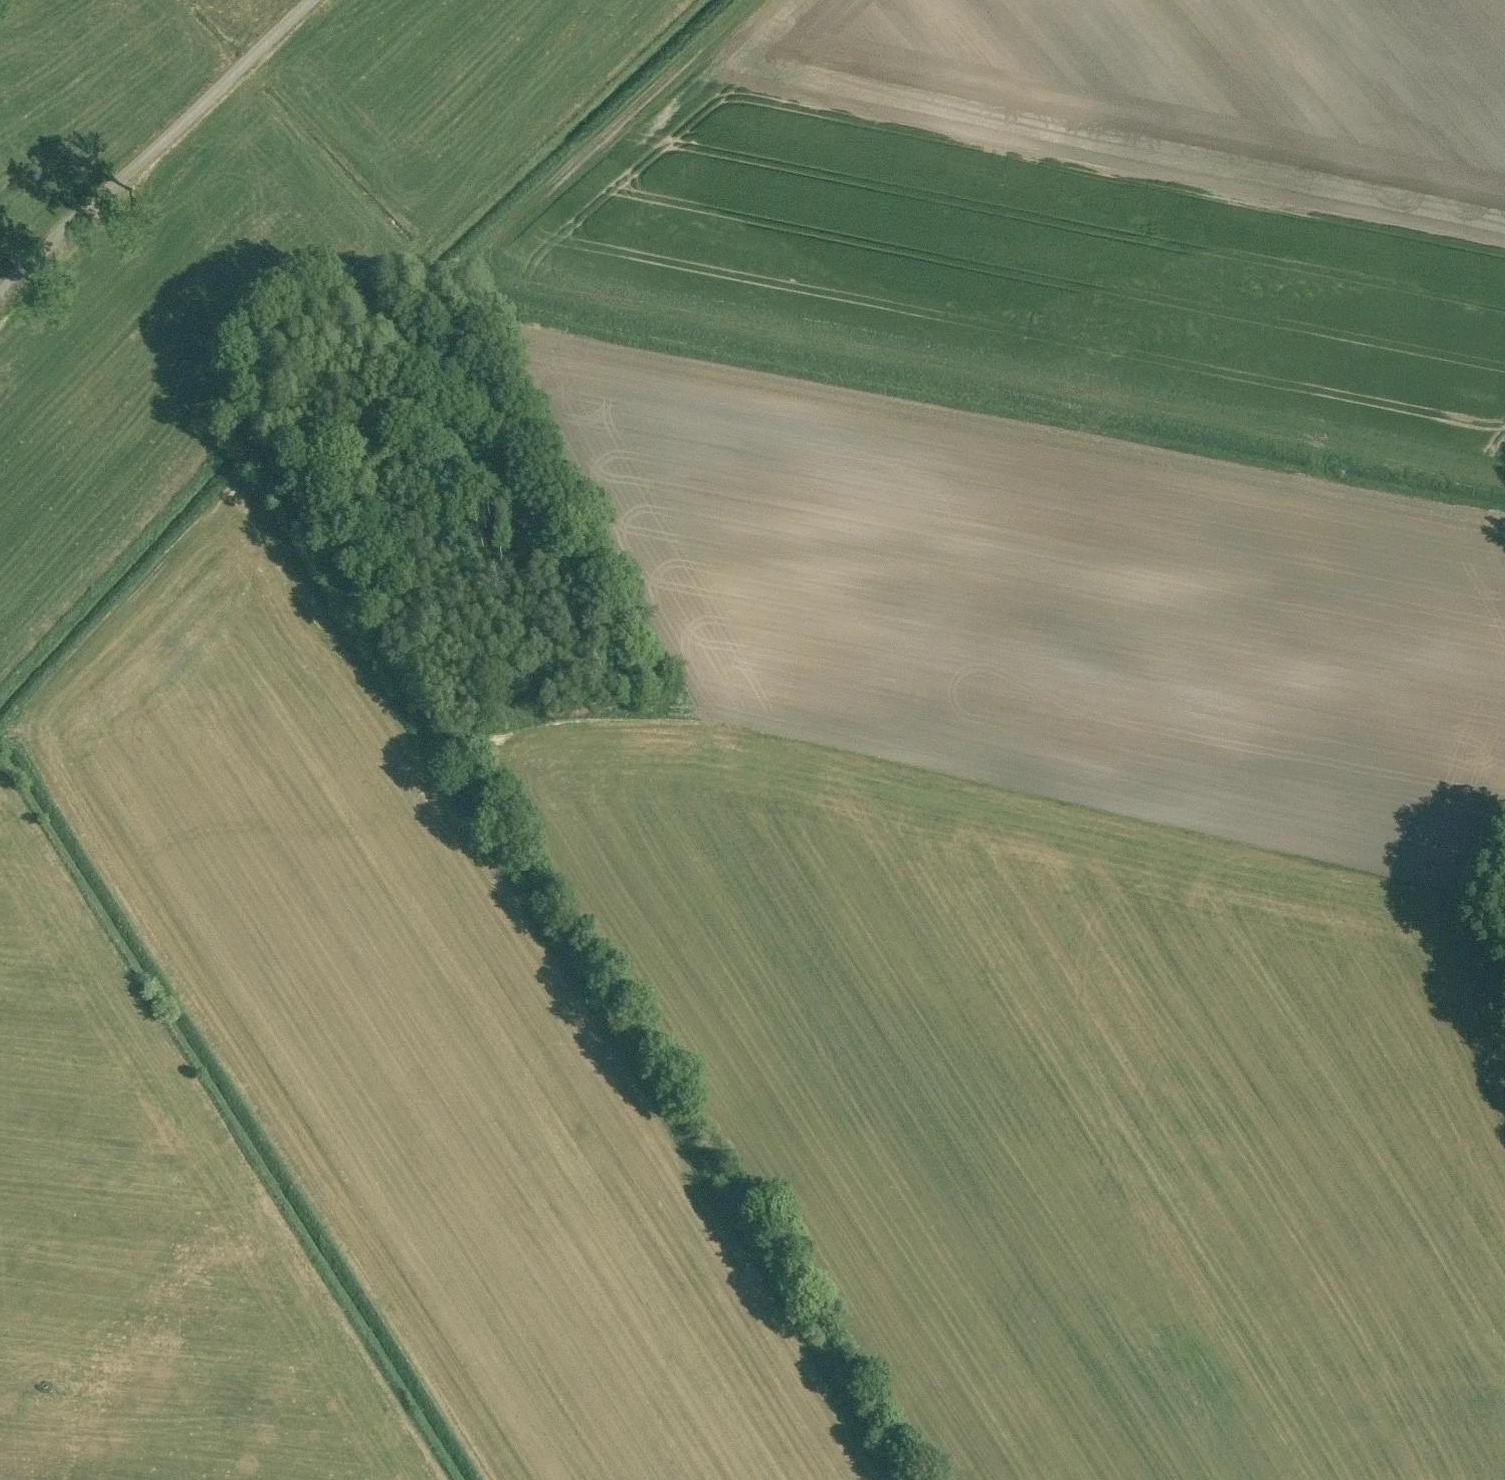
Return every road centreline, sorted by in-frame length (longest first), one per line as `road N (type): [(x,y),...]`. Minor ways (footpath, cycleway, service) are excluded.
road 1 (track): [(1504,505),(499,325)]
road 2 (track): [(0,299),(311,0)]

